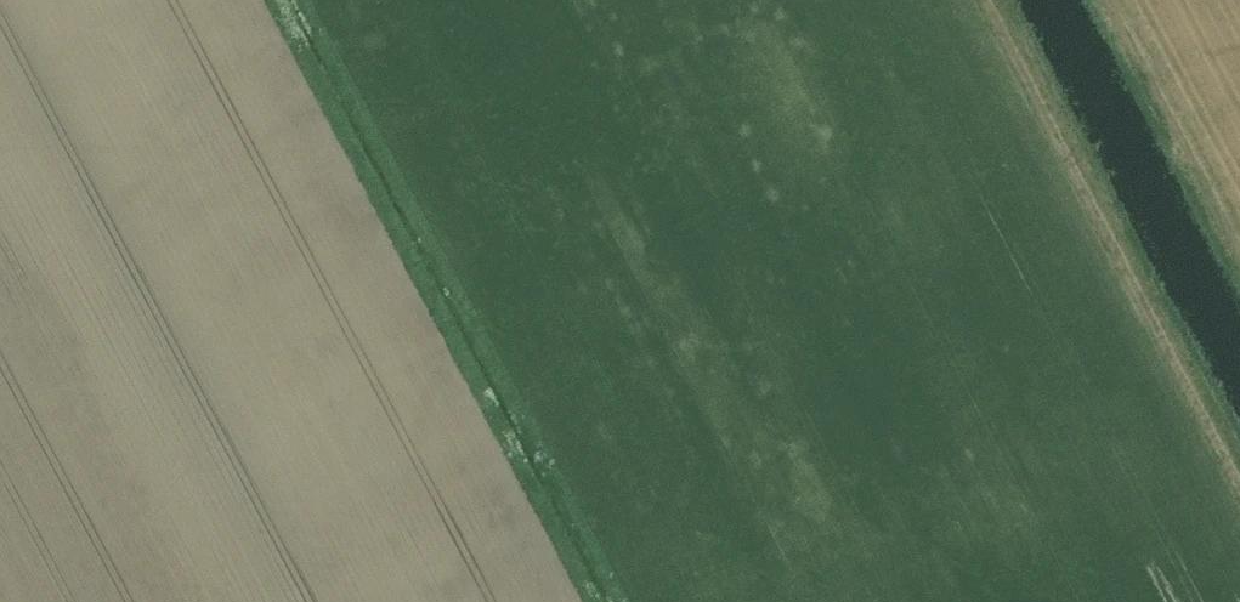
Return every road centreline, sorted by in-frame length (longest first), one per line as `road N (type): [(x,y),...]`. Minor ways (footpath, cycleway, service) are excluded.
road 1 (track): [(1109,0),(1239,244)]

